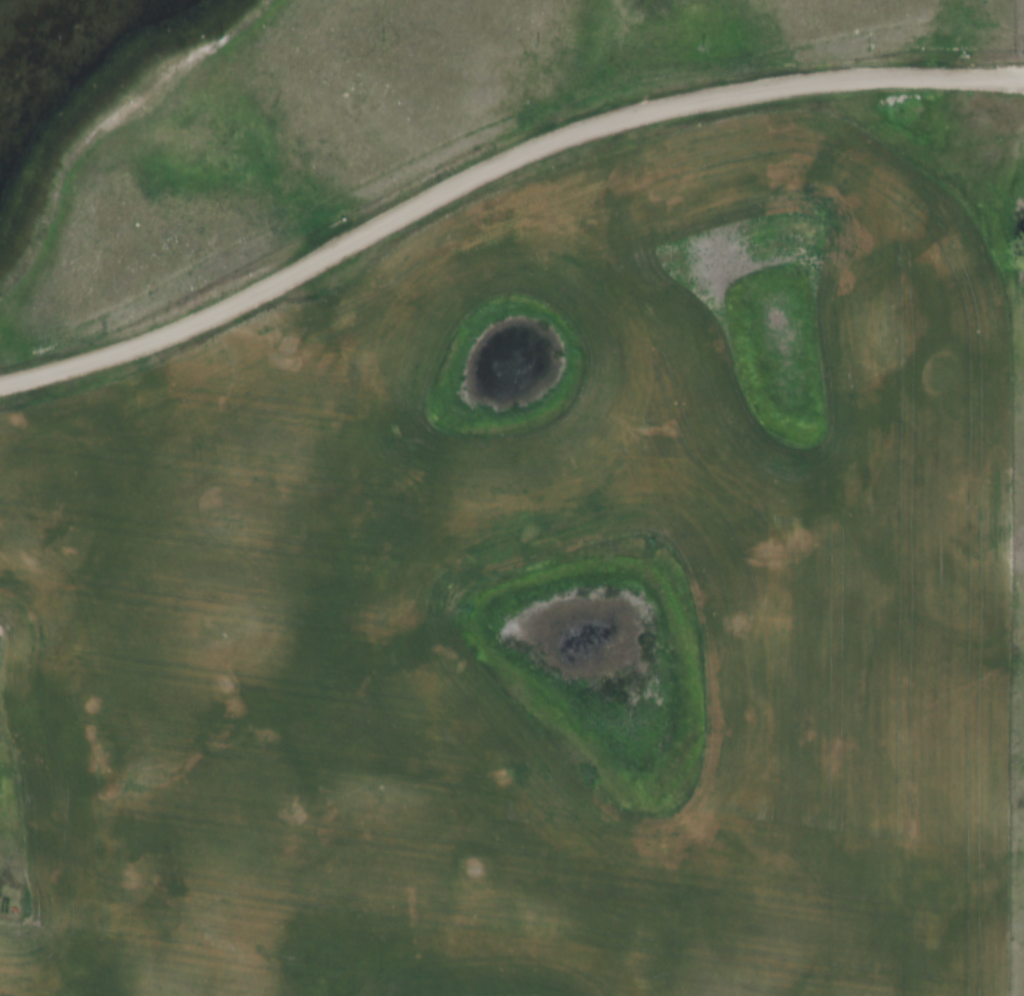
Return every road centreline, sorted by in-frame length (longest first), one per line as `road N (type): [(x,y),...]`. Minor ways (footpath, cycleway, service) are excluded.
road 1 (residential): [(0,383),(116,352),(202,317),(524,154),(612,119),(803,81),(1023,80)]

